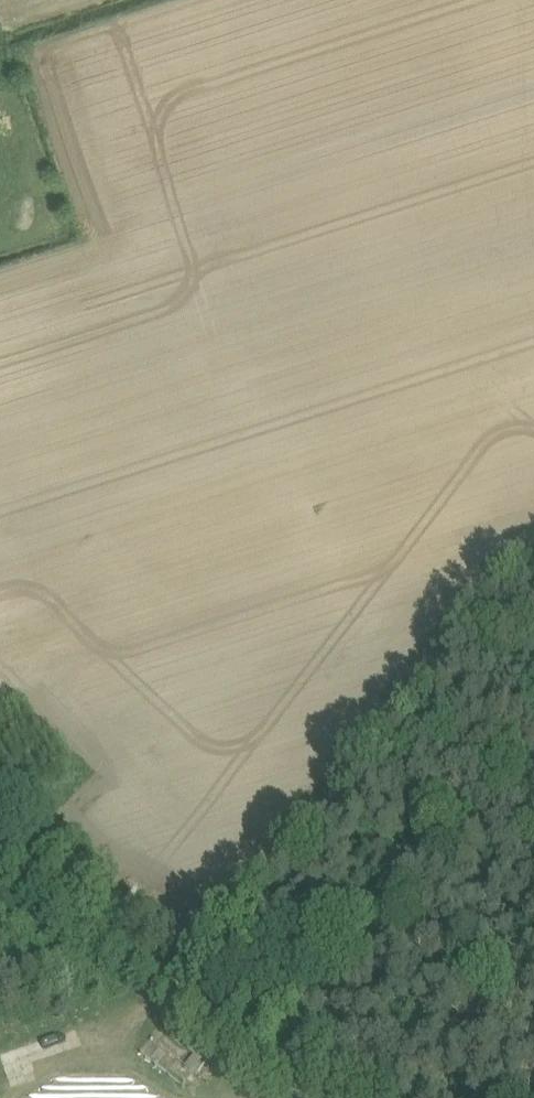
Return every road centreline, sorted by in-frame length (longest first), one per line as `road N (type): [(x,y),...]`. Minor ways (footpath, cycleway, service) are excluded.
road 1 (track): [(0,848),(309,1097)]

